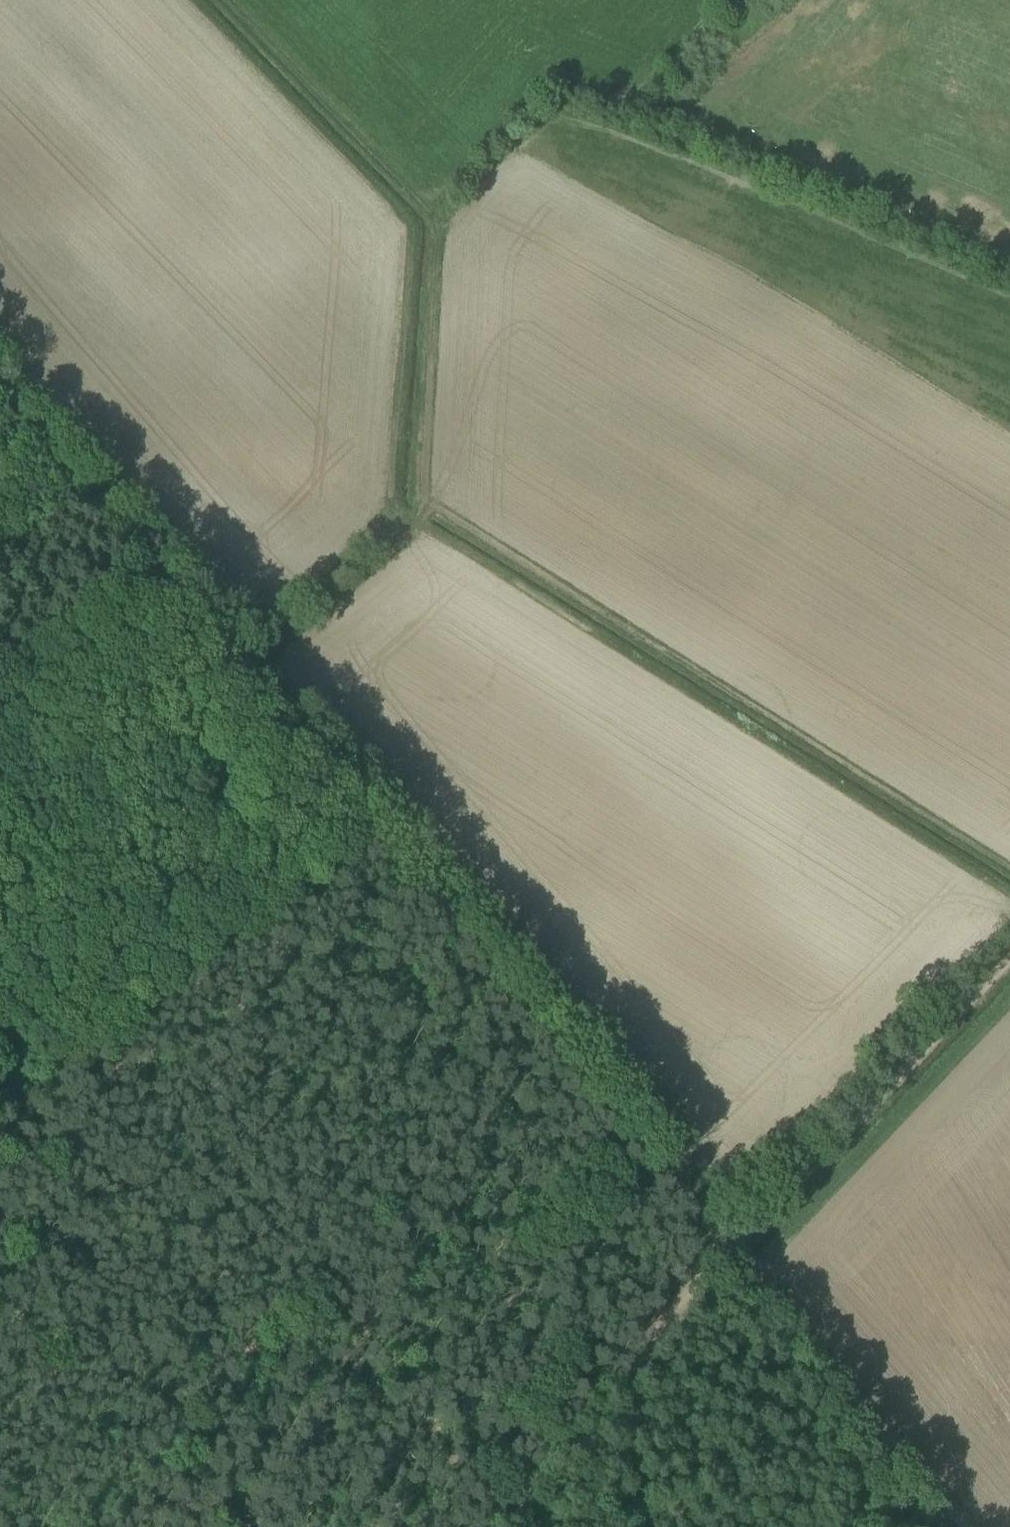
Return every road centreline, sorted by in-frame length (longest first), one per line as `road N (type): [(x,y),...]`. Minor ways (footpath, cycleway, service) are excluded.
road 1 (track): [(1009,958),(723,1245),(0,392)]
road 2 (track): [(508,1526),(723,1245),(962,1526)]

